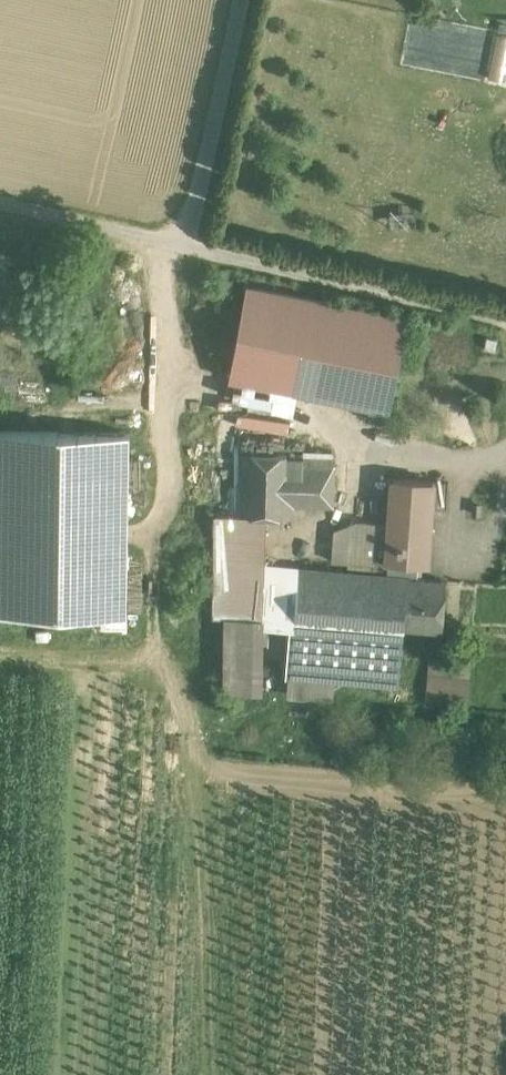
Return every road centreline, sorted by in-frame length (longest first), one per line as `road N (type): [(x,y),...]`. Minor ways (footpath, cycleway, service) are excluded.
road 1 (unclassified): [(186,251),(505,320)]
road 2 (unclassified): [(186,251),(241,0)]
road 3 (unclassified): [(0,210),(186,251)]

